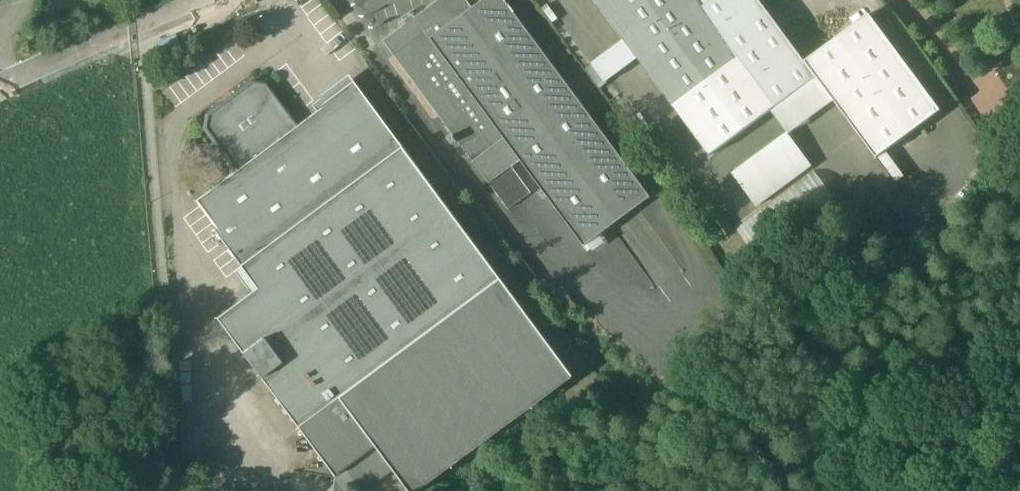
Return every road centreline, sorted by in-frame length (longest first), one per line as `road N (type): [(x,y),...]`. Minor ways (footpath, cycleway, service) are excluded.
road 1 (track): [(139,35),(0,96)]

